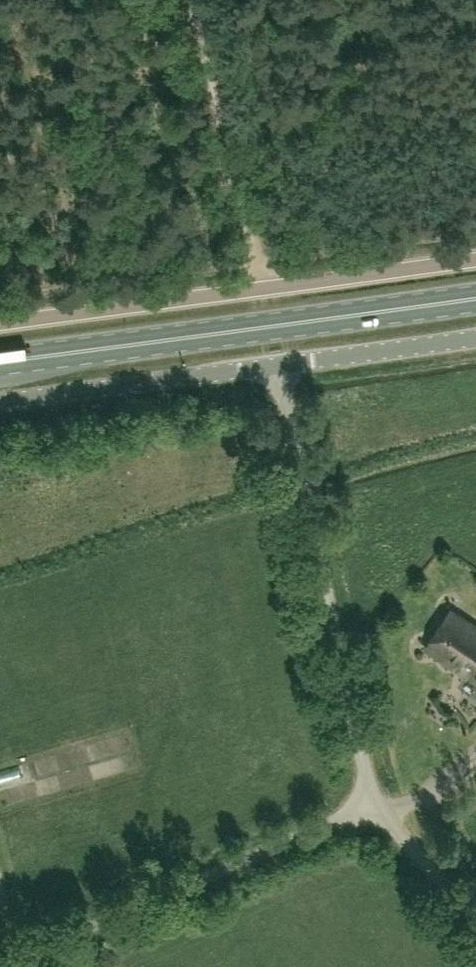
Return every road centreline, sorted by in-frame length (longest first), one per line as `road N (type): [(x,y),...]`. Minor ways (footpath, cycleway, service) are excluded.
road 1 (unclassified): [(0,324),(475,259)]
road 2 (primary): [(0,362),(475,298)]
road 3 (unclassified): [(374,802),(280,365)]
road 4 (unclassified): [(374,802),(0,965)]
road 5 (track): [(269,289),(188,0)]
road 6 (unclassified): [(280,365),(0,402)]
road 7 (unclassified): [(475,336),(280,365)]
road 8 (unclassified): [(475,916),(374,802)]

